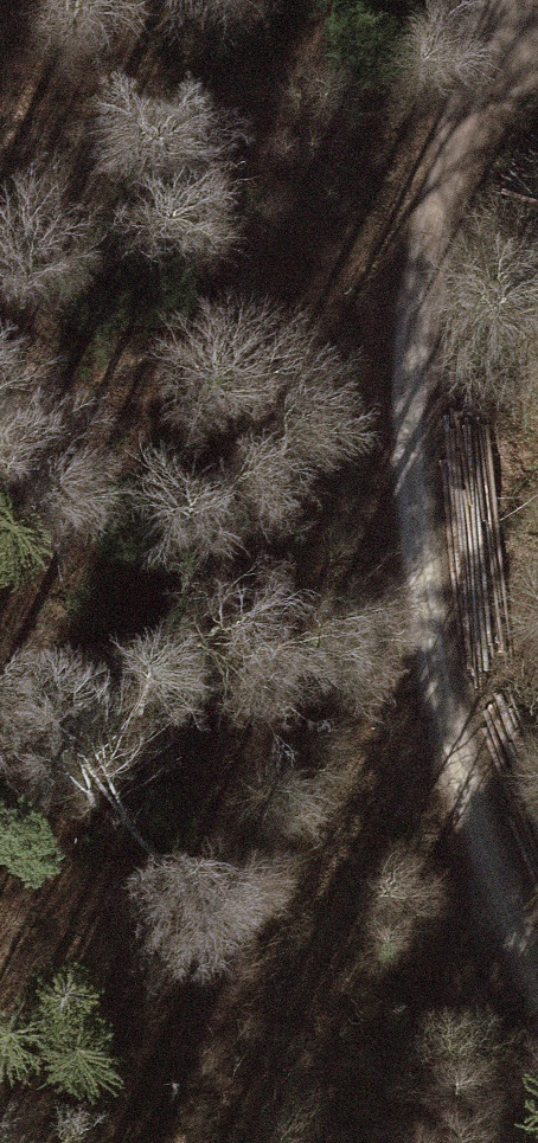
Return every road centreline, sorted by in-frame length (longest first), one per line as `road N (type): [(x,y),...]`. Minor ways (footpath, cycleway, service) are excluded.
road 1 (track): [(537,994),(459,764),(416,505),(417,307),(465,97)]
road 2 (track): [(495,1142),(479,1026),(512,932)]

